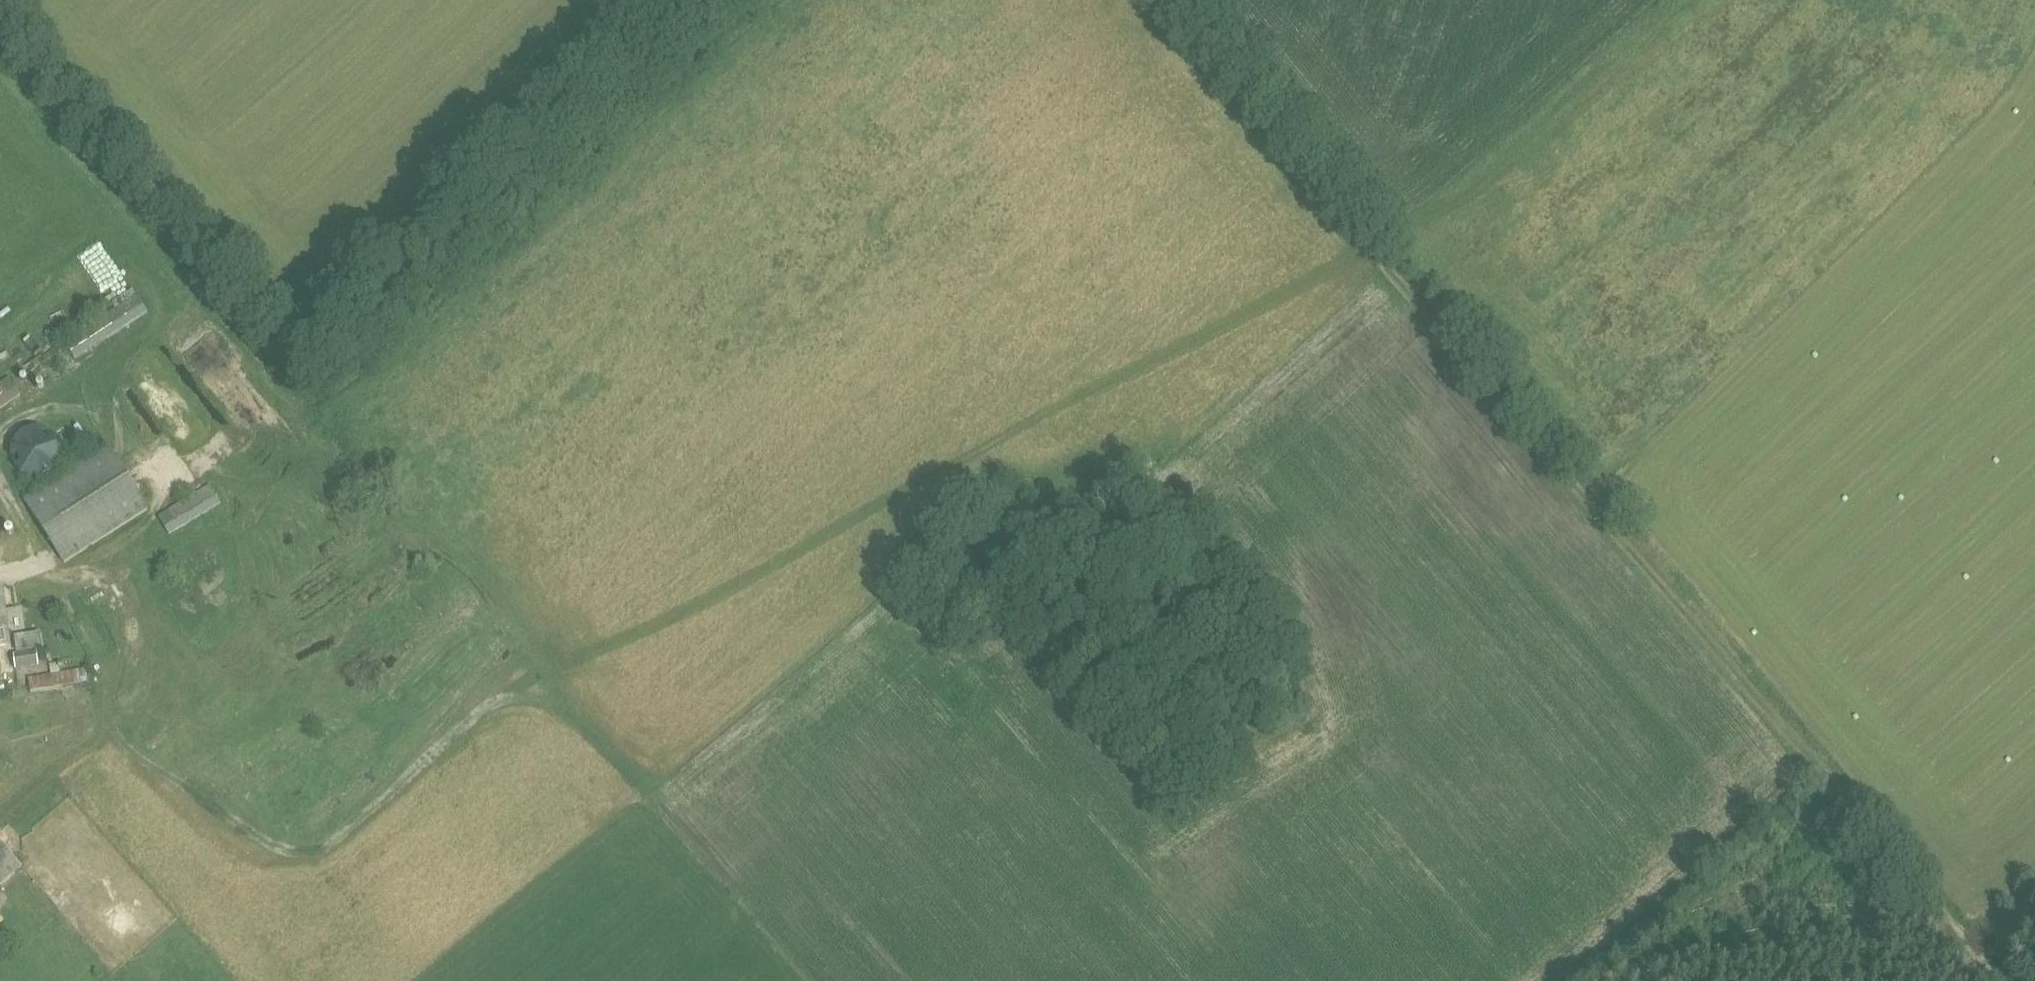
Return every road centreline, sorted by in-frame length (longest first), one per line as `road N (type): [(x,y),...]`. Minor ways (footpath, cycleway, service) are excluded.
road 1 (track): [(1156,0),(1999,980)]

